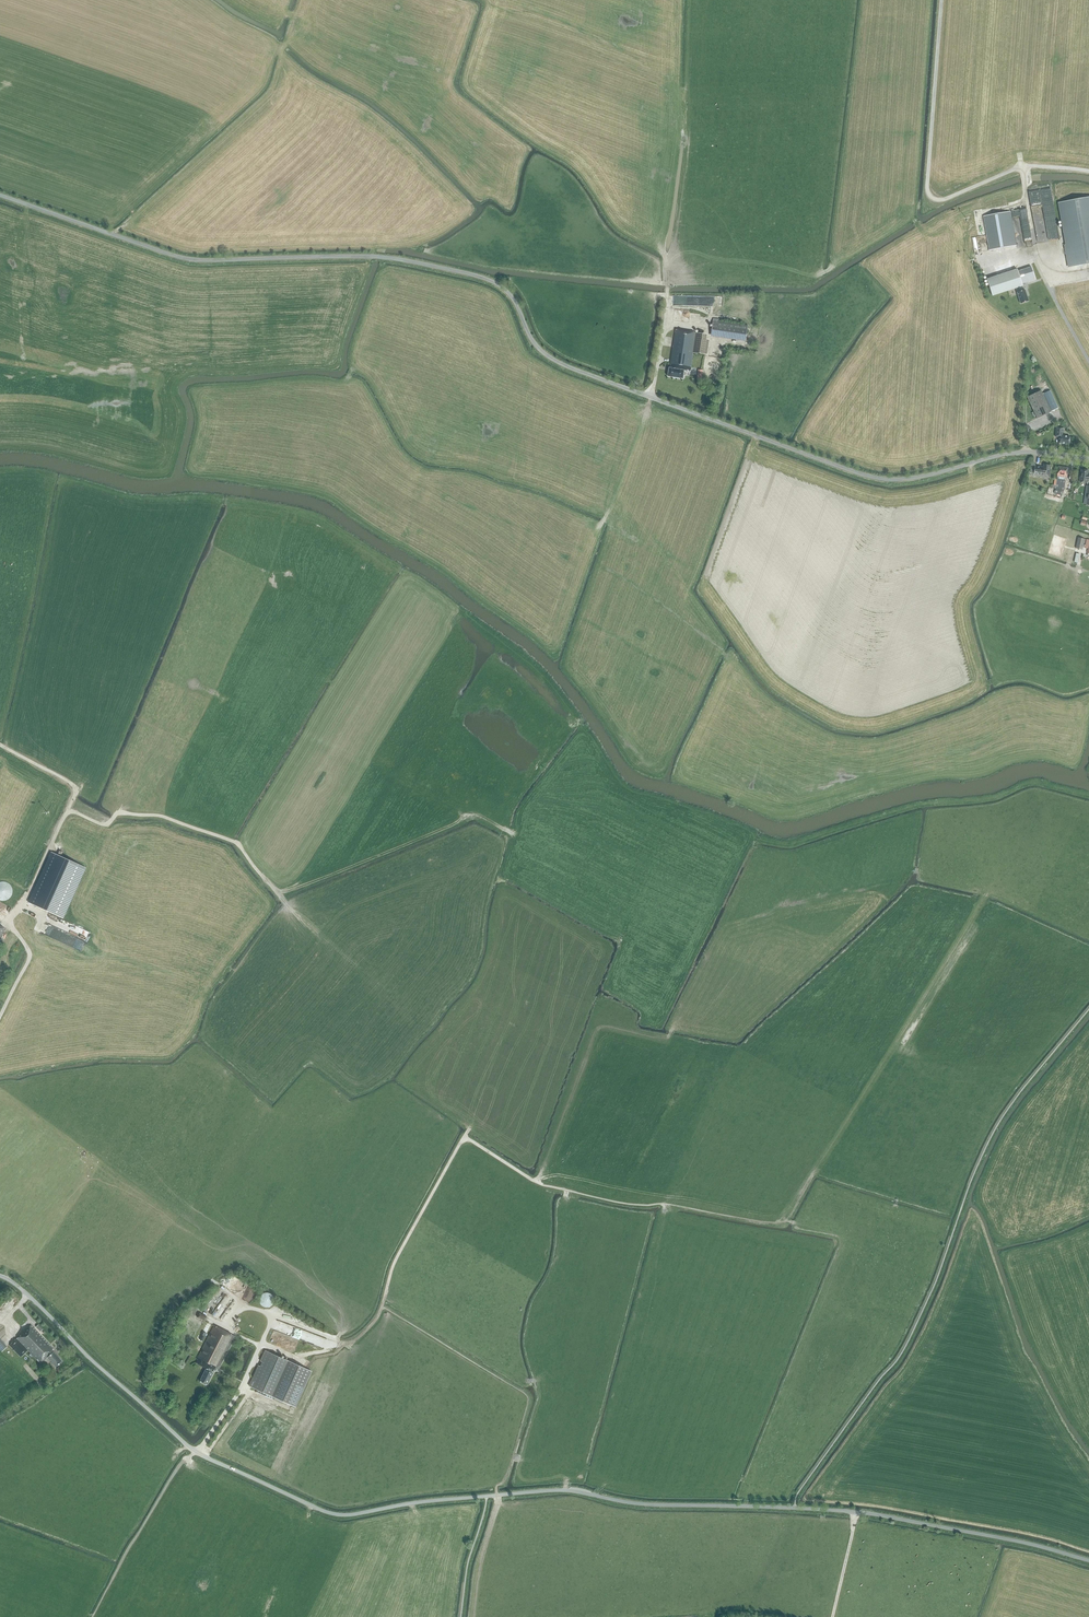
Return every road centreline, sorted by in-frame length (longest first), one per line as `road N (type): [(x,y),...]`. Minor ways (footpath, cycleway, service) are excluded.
road 1 (unclassified): [(1088,1560),(879,1515),(643,1504),(566,1490),(424,1501),(332,1519),(194,1451),(0,1276)]
road 2 (tertiary): [(0,196),(183,258),(378,257),(475,275),(505,289),(535,346),(560,364),(872,478),(917,477),(1013,453),(1088,459)]
road 3 (track): [(1088,171),(1022,167),(945,198),(928,193),(942,0)]

